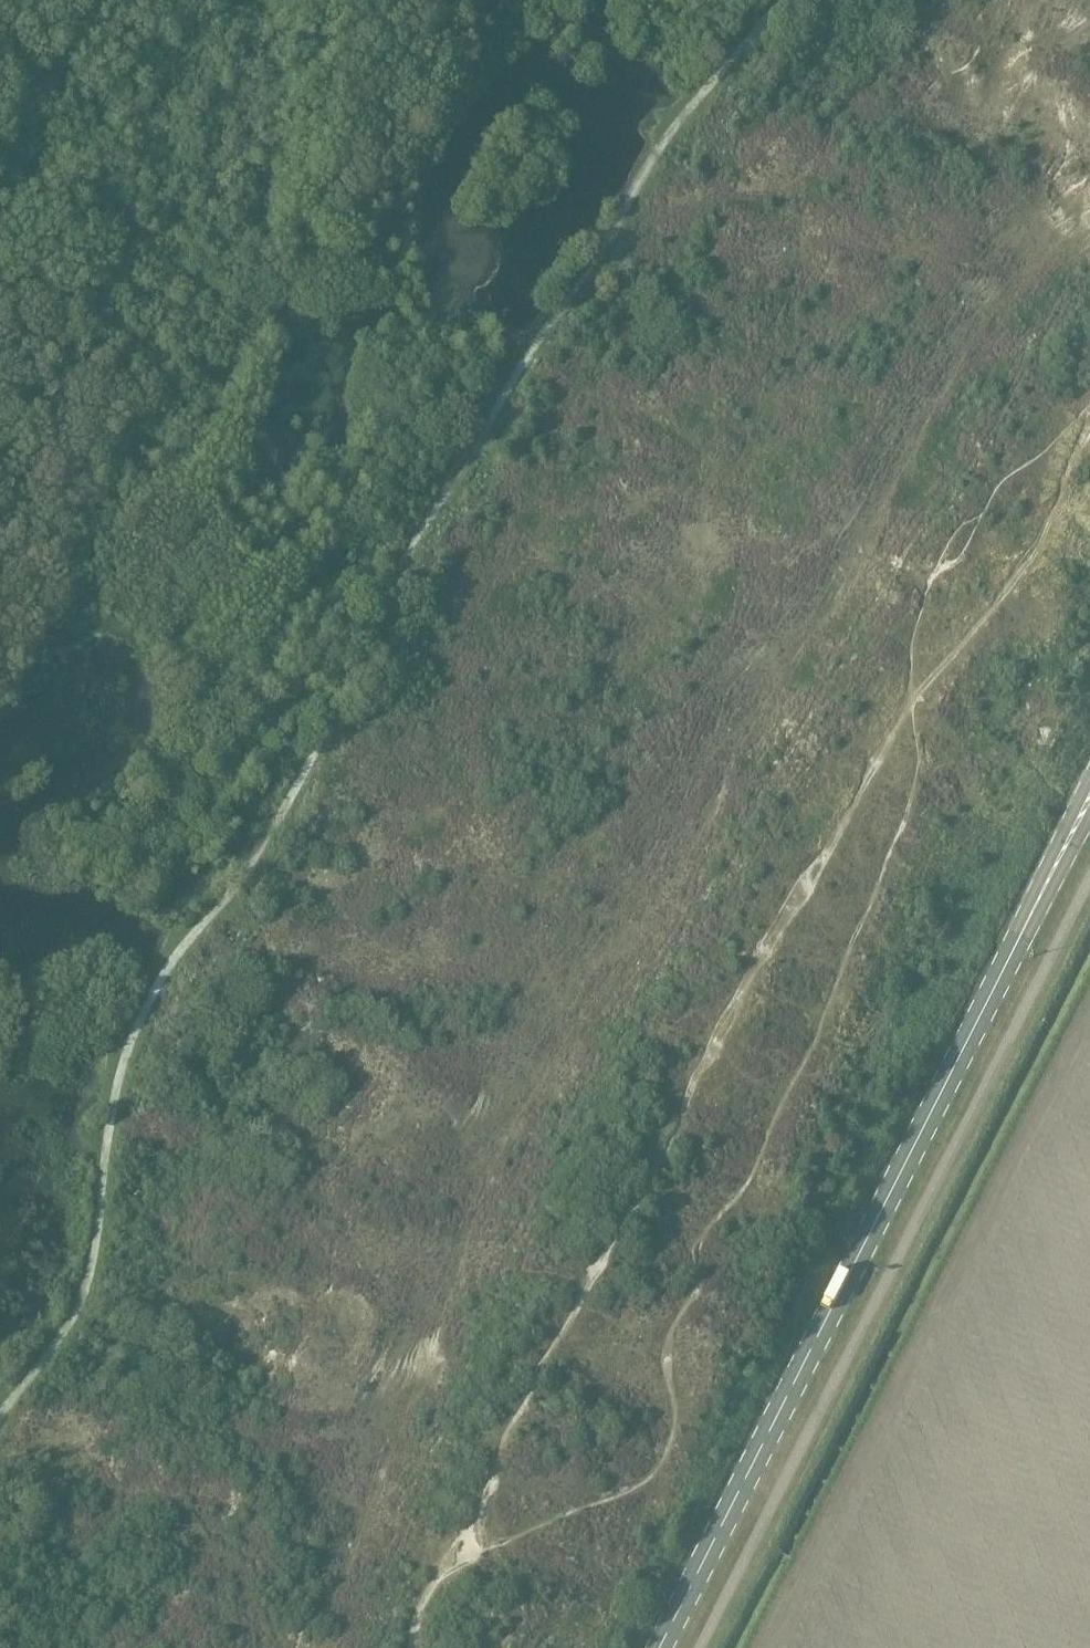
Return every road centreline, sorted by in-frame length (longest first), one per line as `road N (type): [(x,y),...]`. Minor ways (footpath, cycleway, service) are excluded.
road 1 (secondary): [(659,1647),(1089,798)]

